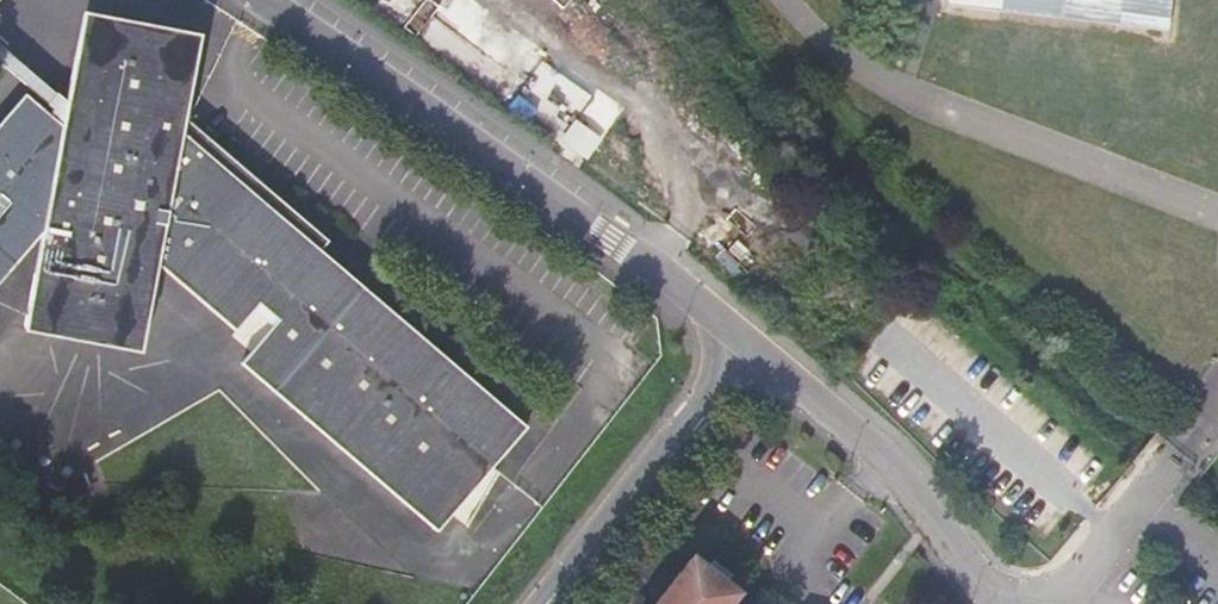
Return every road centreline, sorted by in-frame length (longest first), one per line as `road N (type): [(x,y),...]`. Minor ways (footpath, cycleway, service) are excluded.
road 1 (residential): [(755,348),(285,0)]
road 2 (residential): [(995,603),(886,462),(755,348)]
road 3 (residential): [(545,603),(755,348)]

